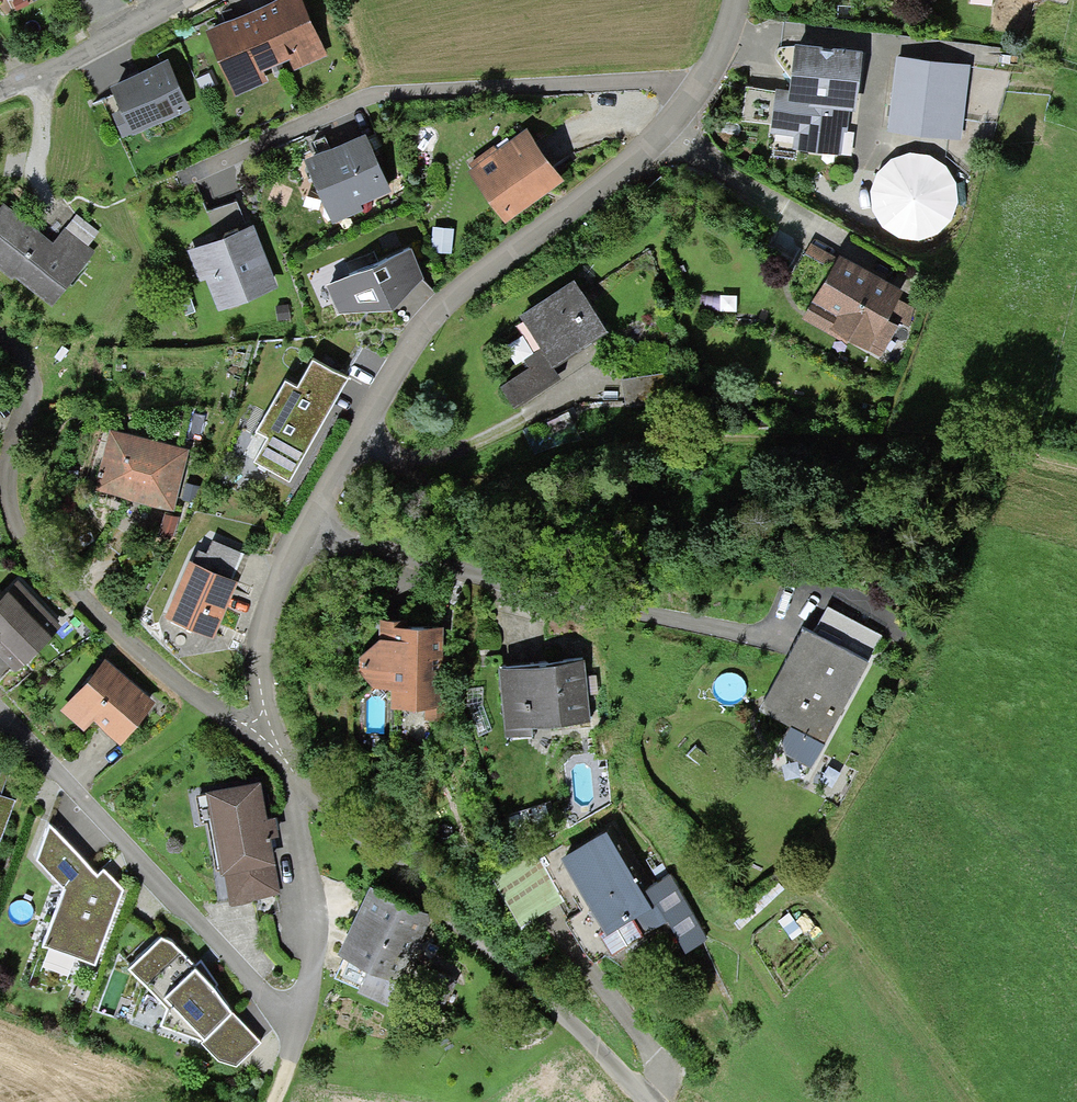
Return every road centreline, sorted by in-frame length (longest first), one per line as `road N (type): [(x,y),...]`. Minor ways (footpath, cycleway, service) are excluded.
road 1 (track): [(1076,473),(956,452),(803,440),(624,440),(474,465),(309,510)]
road 2 (residential): [(288,770),(320,897),(311,969),(285,989),(0,712)]
road 3 (residential): [(696,100),(669,136),(456,284),(383,360),(300,528)]
road 4 (unclassified): [(0,342),(16,352),(21,379),(5,511),(18,547),(182,692),(288,770)]
road 5 (residential): [(696,100),(656,84),(372,95),(182,178)]
road 6 (unclassified): [(288,770),(448,879),(657,1101)]
road 7 (residential): [(300,528),(556,602),(776,639)]
road 8 (residential): [(300,528),(259,625),(255,667),(288,770)]
road 9 (residential): [(0,92),(193,0)]
road 10 (track): [(285,989),(299,1014),(295,1061),(268,1101)]

